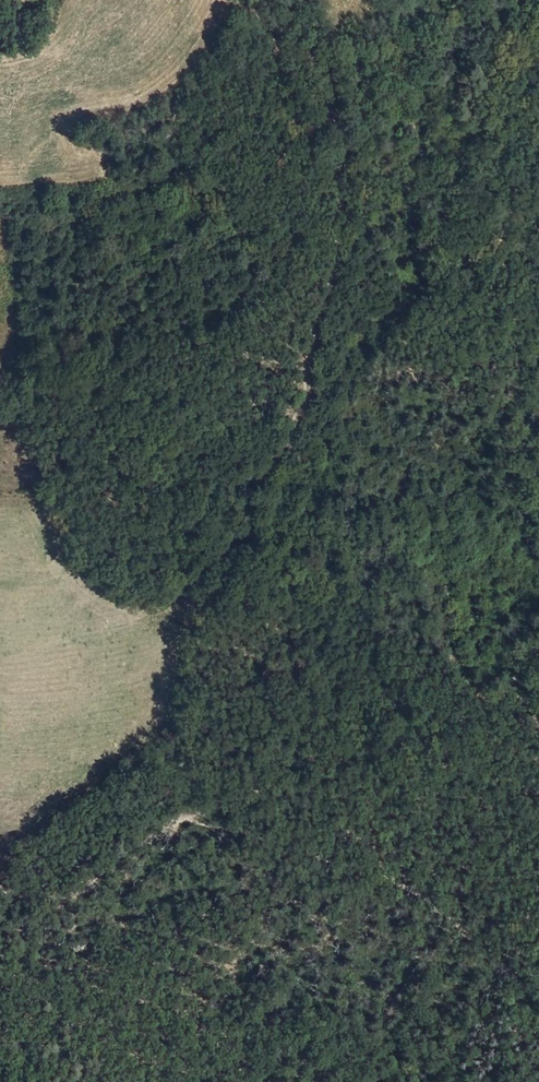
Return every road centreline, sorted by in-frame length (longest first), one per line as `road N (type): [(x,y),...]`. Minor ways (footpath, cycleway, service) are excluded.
road 1 (track): [(0,893),(47,901),(201,807),(425,735),(497,696),(538,648)]

